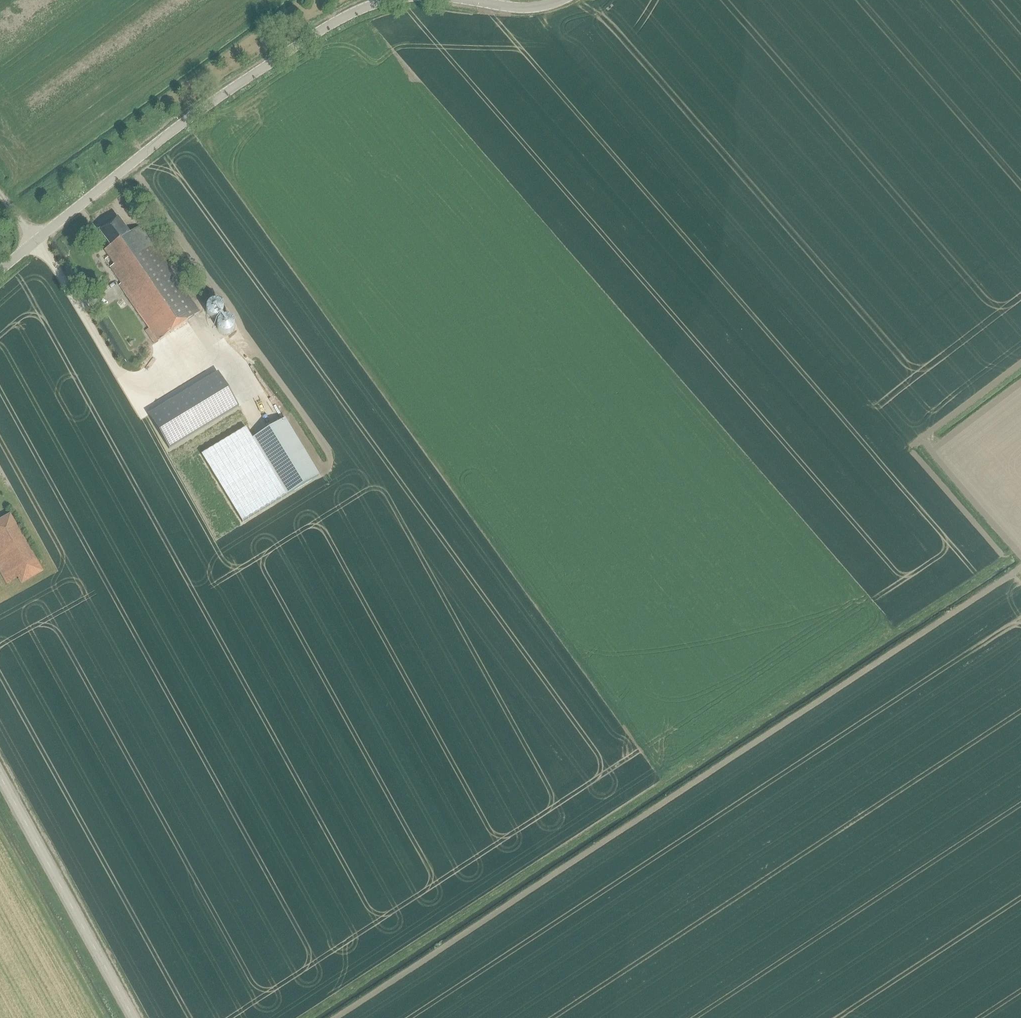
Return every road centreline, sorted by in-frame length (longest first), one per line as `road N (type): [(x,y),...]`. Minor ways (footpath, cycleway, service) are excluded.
road 1 (tertiary): [(36,242),(234,88),(322,31),(400,0)]
road 2 (tertiary): [(134,1017),(0,776)]

